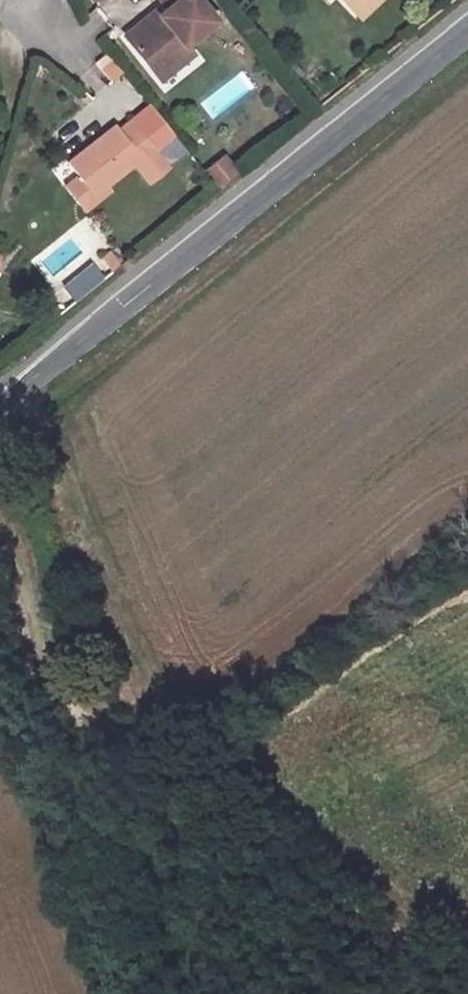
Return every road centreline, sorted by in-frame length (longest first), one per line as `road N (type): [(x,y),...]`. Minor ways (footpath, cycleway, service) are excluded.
road 1 (track): [(467,938),(407,952),(188,766),(69,712),(46,693),(0,565)]
road 2 (tertiary): [(467,32),(0,406)]
road 3 (track): [(28,384),(136,673),(252,750)]

